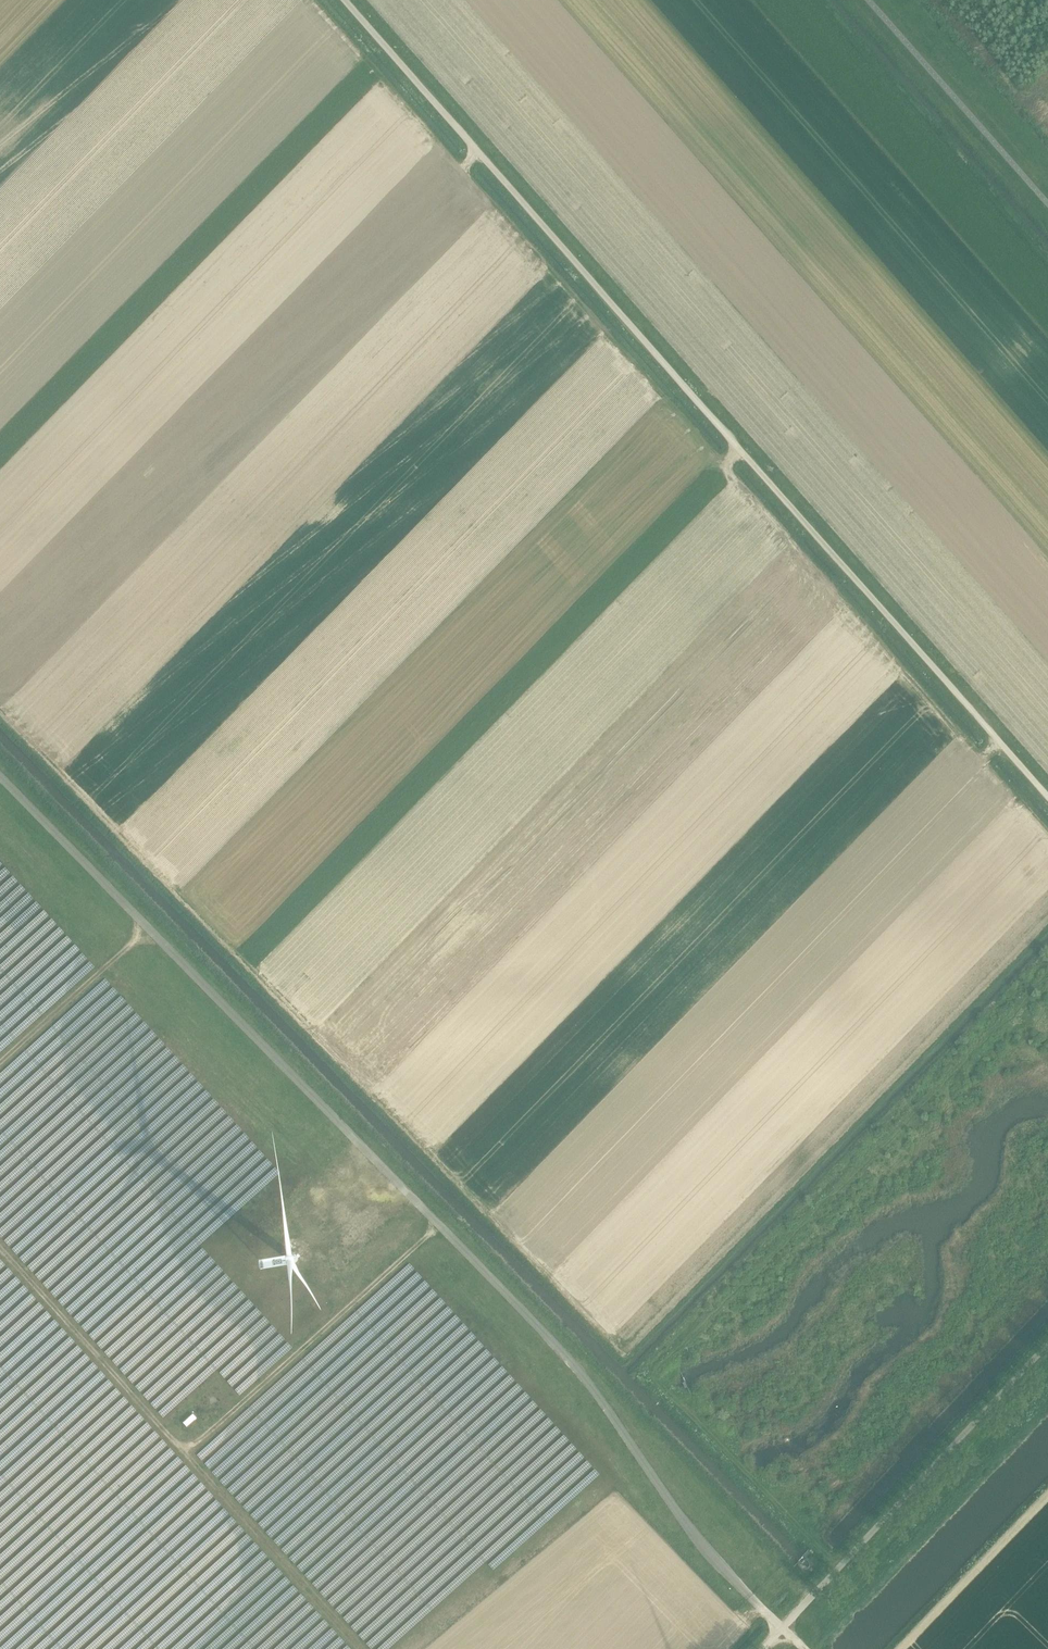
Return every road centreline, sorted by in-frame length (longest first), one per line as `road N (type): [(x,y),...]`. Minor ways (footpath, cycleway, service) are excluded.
road 1 (track): [(1047,797),(343,0)]
road 2 (track): [(0,1248),(361,1648)]
road 3 (unclassified): [(761,1648),(1047,1344)]
road 4 (track): [(185,1454),(439,1225)]
road 5 (track): [(149,928),(0,1063)]

